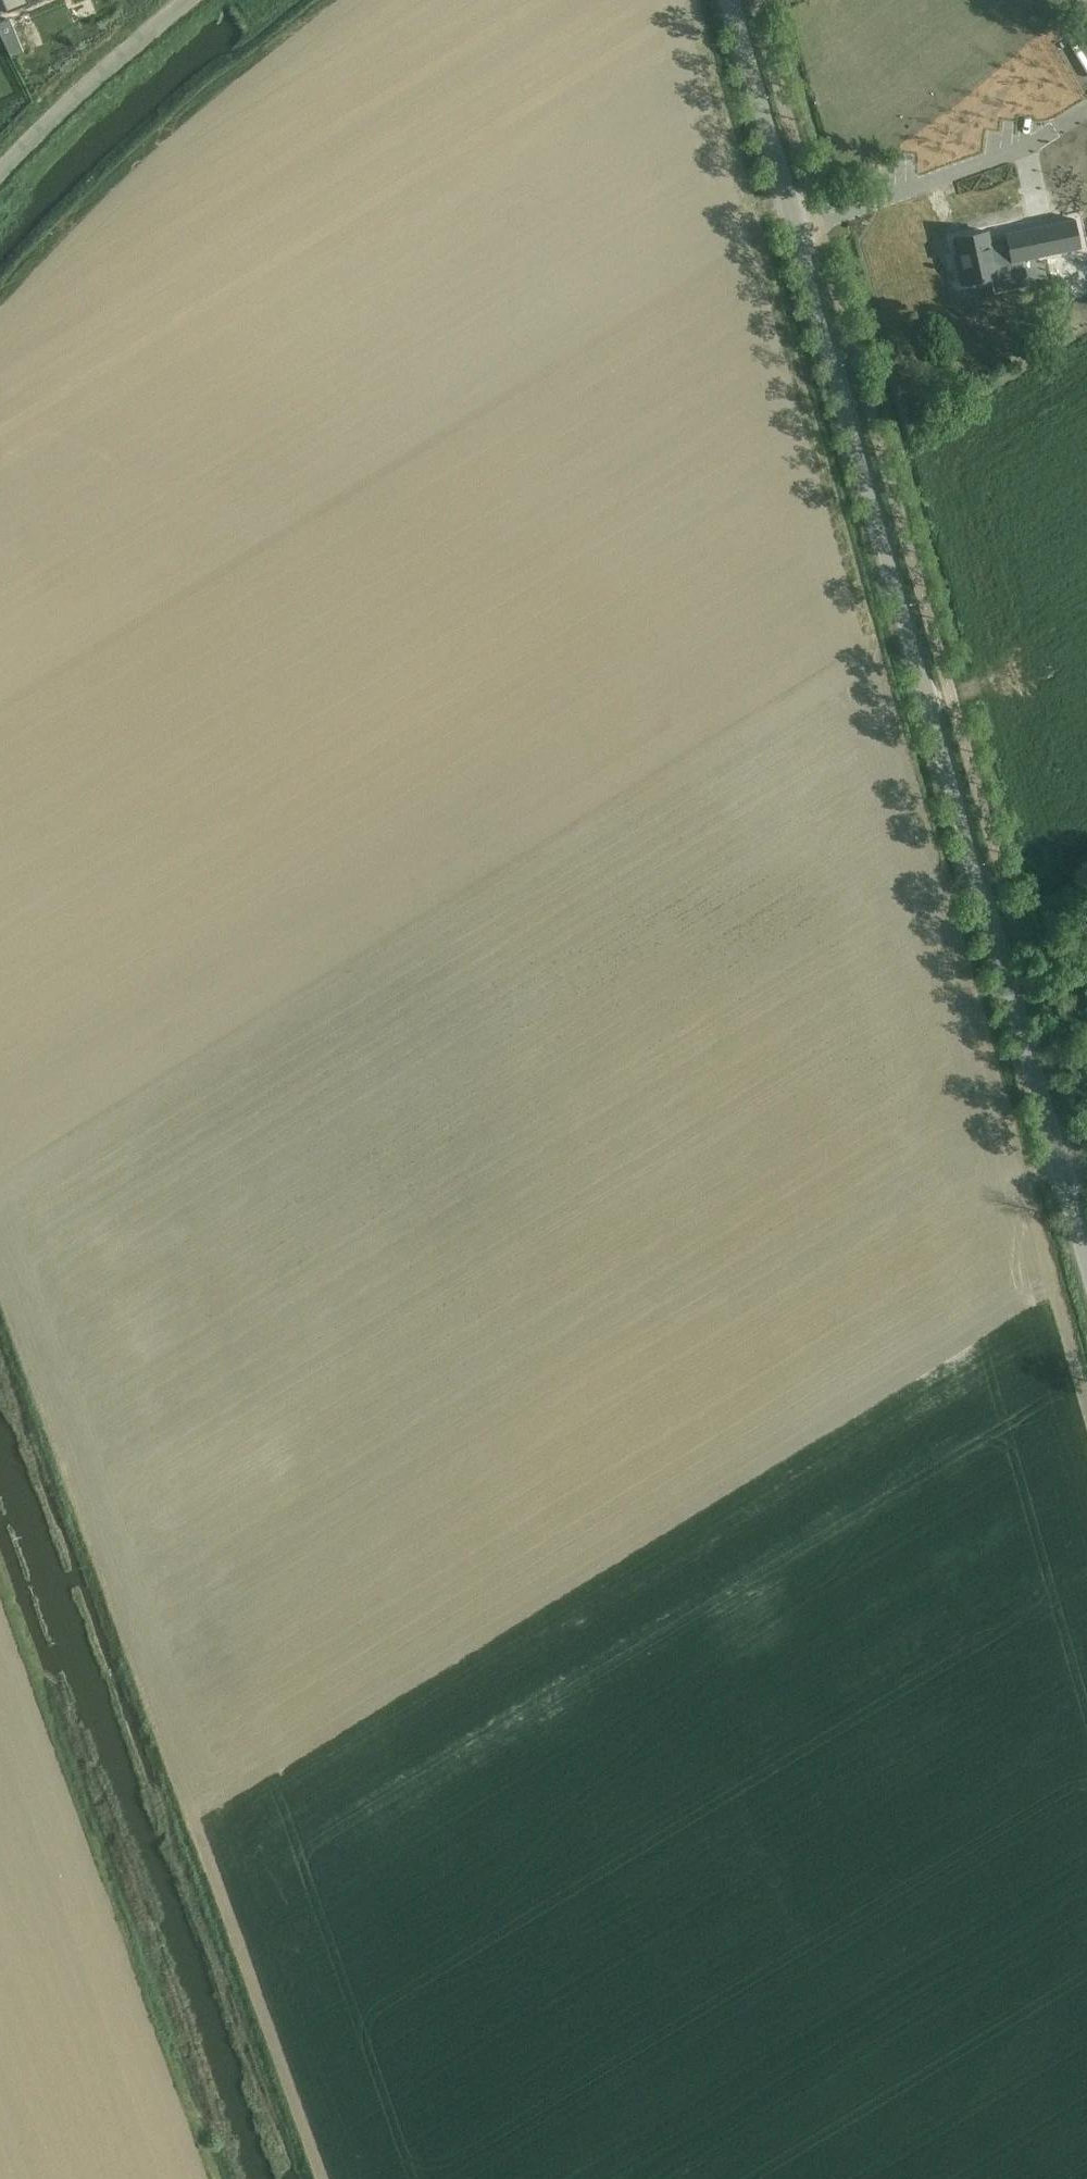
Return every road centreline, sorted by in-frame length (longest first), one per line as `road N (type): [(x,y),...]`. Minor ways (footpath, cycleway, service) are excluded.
road 1 (unclassified): [(1086,1256),(733,0)]
road 2 (unclassified): [(0,177),(101,77),(197,0)]

